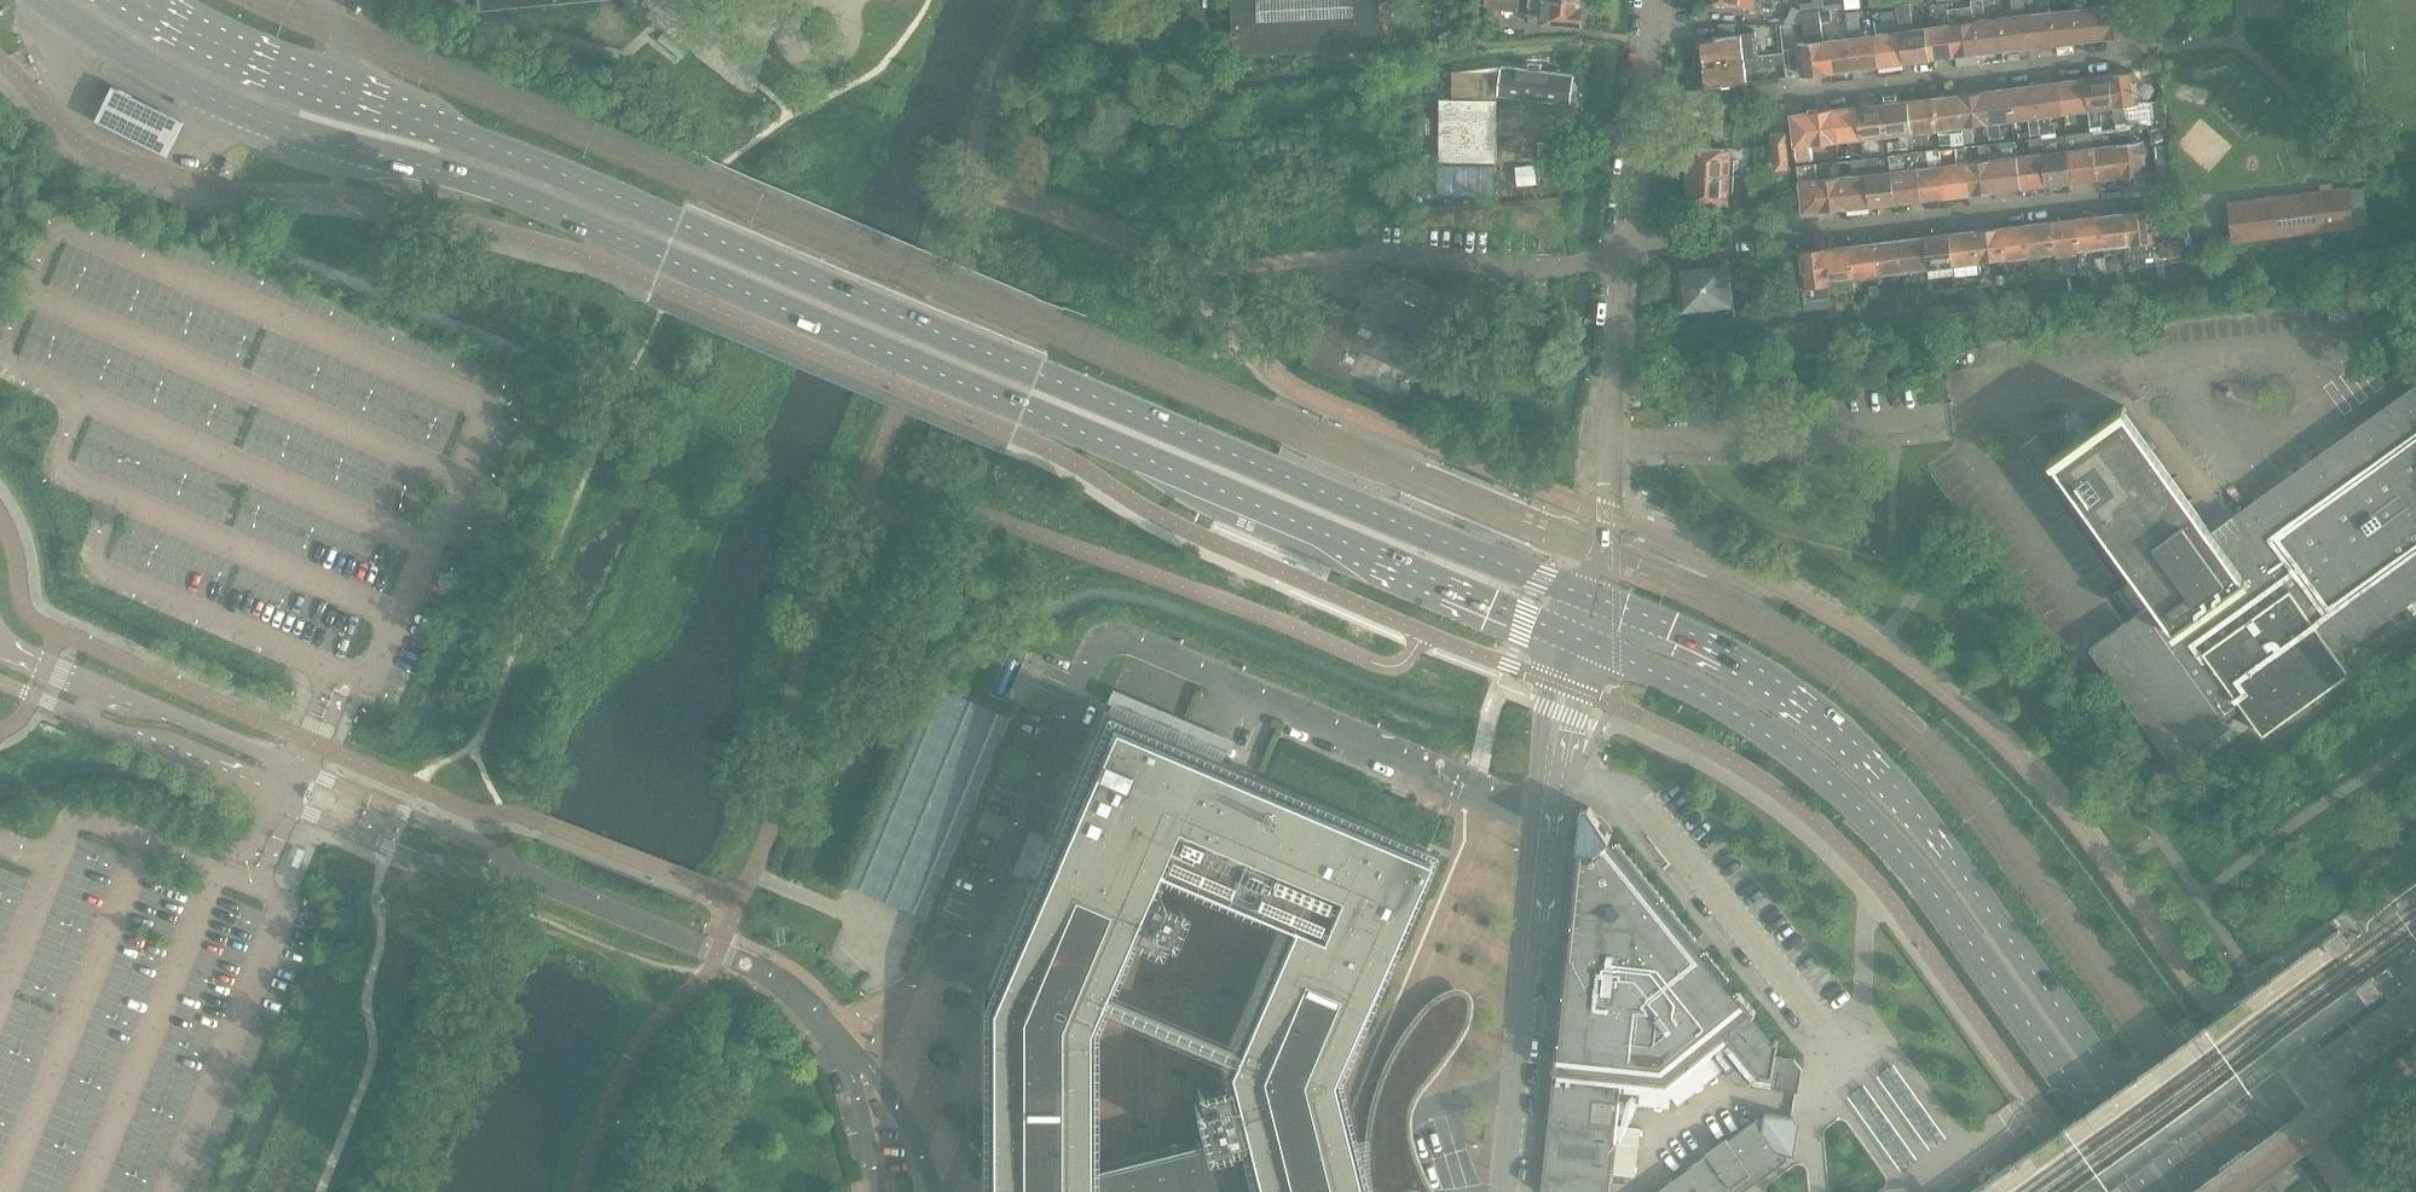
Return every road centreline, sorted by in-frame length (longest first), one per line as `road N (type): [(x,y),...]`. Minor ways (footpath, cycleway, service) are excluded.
road 1 (secondary): [(44,0),(142,63),(244,113),(572,221),(1577,642)]
road 2 (secondary): [(1590,597),(1040,379),(458,135),(264,65),(140,0)]
road 3 (secondary): [(2191,1191),(2013,939),(1833,715),(1694,637),(1590,597)]
road 4 (secondary): [(1577,642),(1677,683),(1804,755),(1896,846),(2147,1191)]
road 5 (unclassified): [(551,884),(512,857),(0,648)]
road 6 (unclassified): [(0,683),(391,846),(551,884)]
road 7 (unclassified): [(1577,642),(1549,771),(1502,1191)]
road 8 (residential): [(1622,248),(2156,192)]
road 9 (residential): [(1640,107),(1783,98),(2160,50)]
road 10 (unclassified): [(551,884),(772,975),(847,1054)]
road 11 (residential): [(1622,248),(1609,516)]
road 12 (residential): [(1640,107),(1622,248)]

